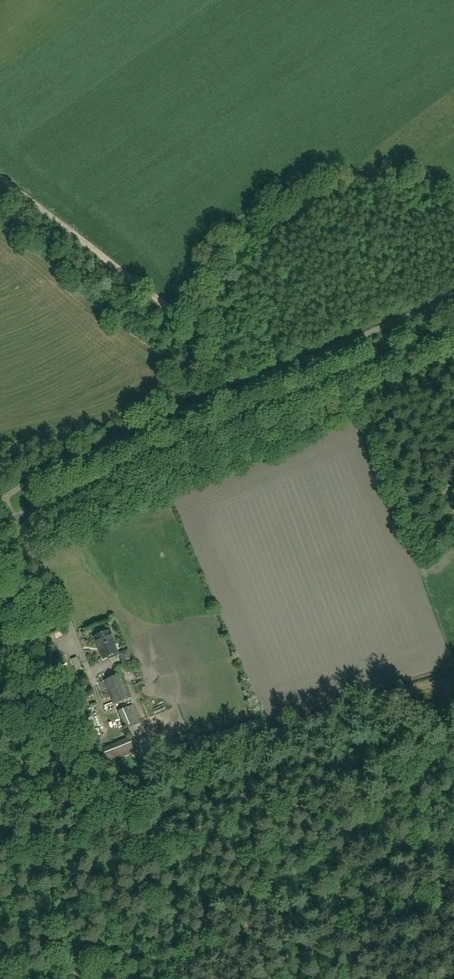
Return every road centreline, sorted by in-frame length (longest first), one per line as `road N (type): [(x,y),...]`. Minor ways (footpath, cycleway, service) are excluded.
road 1 (tertiary): [(0,528),(453,331)]
road 2 (track): [(239,421),(207,340),(191,324),(0,178)]

